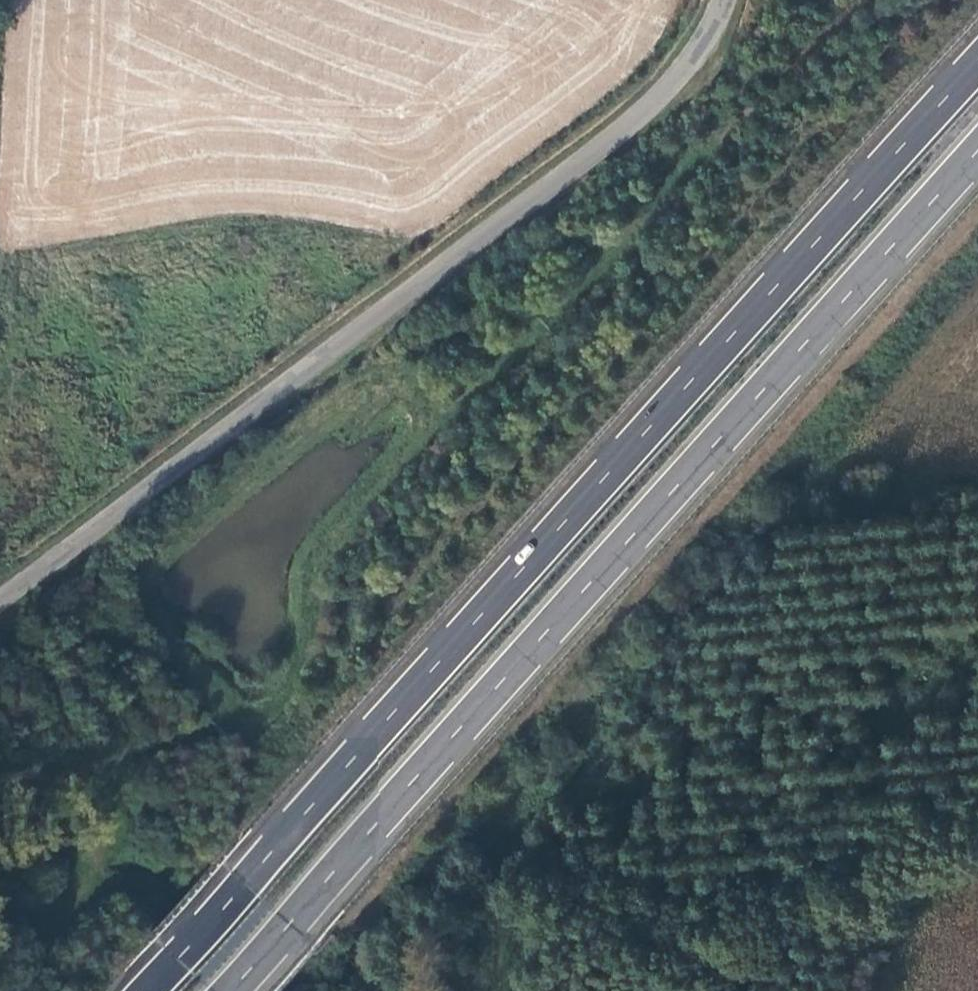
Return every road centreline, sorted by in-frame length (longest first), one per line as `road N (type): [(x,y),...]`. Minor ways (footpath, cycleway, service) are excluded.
road 1 (trunk): [(977,59),(148,990)]
road 2 (trunk): [(226,990),(977,150)]
road 3 (track): [(70,776),(84,763),(221,735),(266,712),(303,658),(323,551),(407,455),(416,407),(405,389),(362,380),(335,396),(150,554),(135,590),(141,612),(170,649)]
road 4 (unclassified): [(0,599),(700,62),(724,0)]
road 5 (track): [(504,990),(507,852),(525,807),(854,453)]
road 6 (track): [(0,778),(70,776),(93,794),(104,865),(259,990)]
road 7 (track): [(104,865),(4,990)]

